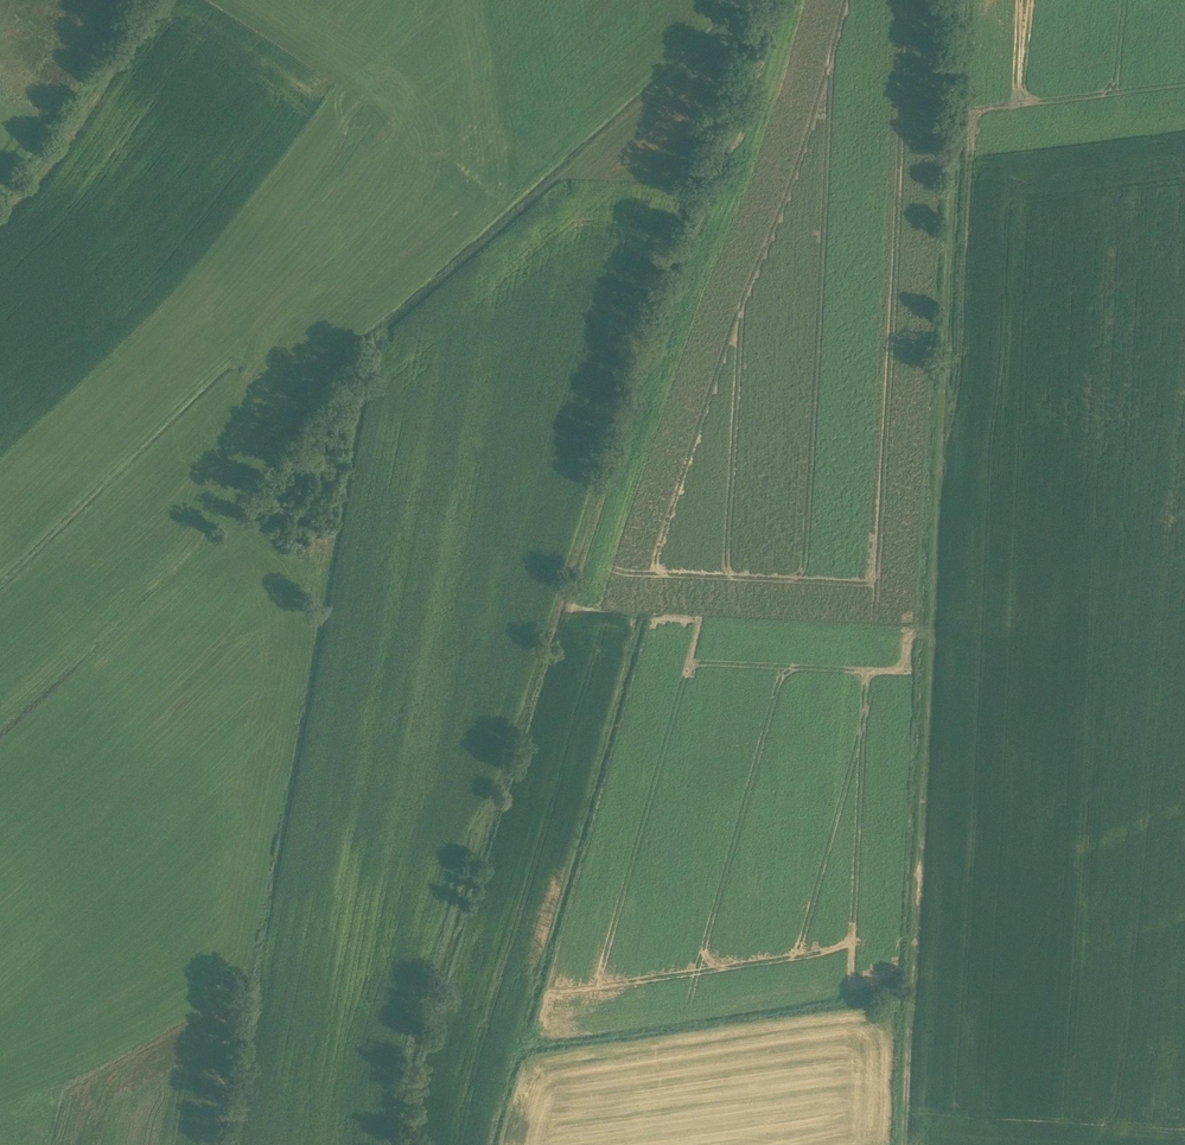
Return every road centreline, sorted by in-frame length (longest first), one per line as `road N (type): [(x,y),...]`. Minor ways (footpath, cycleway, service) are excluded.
road 1 (track): [(965,0),(893,1144)]

